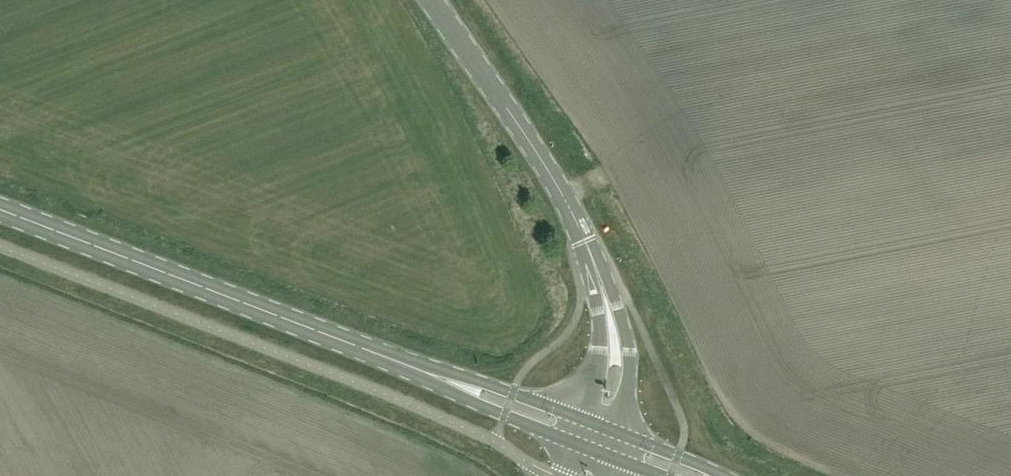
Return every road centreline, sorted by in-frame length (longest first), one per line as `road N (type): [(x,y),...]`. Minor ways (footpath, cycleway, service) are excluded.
road 1 (secondary): [(429,374),(0,211)]
road 2 (tertiary): [(589,248),(536,148),(430,0)]
road 3 (tertiary): [(622,437),(634,375),(628,331),(589,248)]
road 4 (tertiary): [(589,248),(604,333),(587,423)]
road 5 (secondary): [(429,374),(477,406),(579,448)]
road 6 (secondary): [(587,423),(429,374)]

